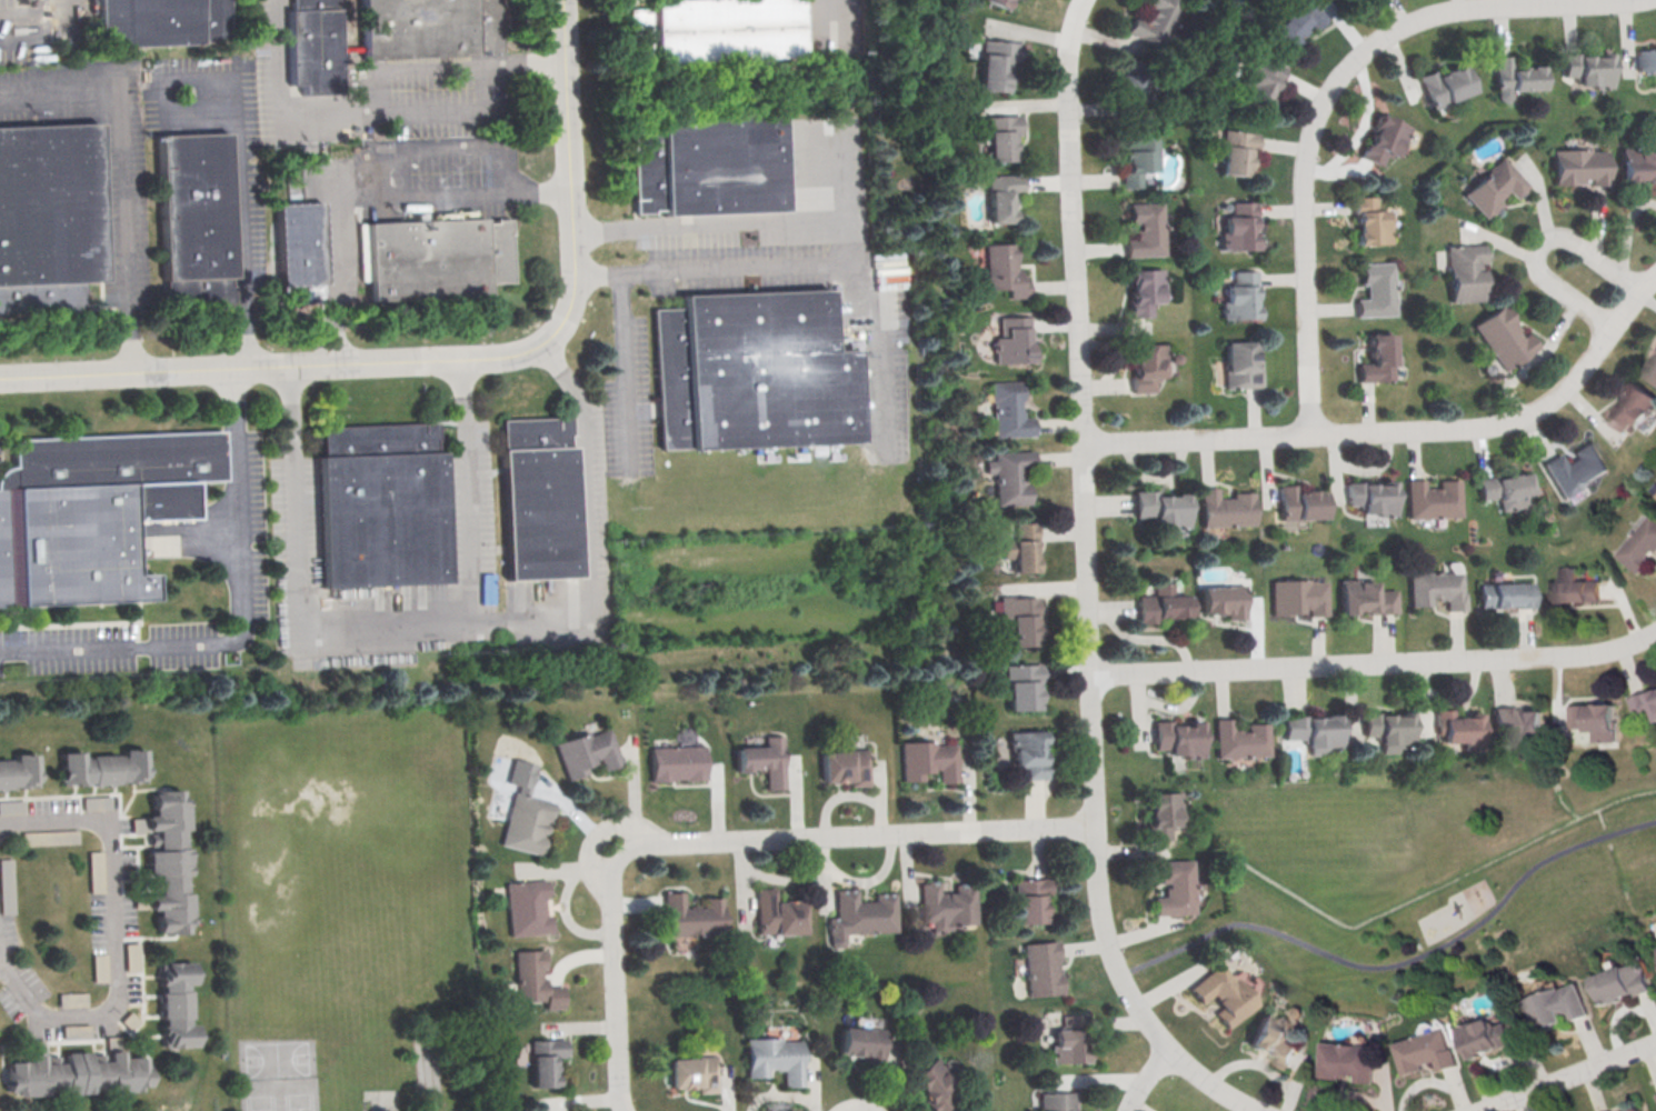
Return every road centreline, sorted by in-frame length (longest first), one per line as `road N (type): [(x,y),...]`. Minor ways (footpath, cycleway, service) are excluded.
road 1 (residential): [(1169,1048),(1121,967),(1100,872),(1069,142),(1074,36),(1092,0)]
road 2 (residential): [(0,378),(482,361),(541,346),(565,320),(576,273),(562,0)]
road 3 (residential): [(1624,0),(1450,9),(1407,21),(1373,42),(1336,83),(1301,164),(1313,432)]
road 4 (residential): [(1080,441),(1479,429),(1559,398),(1655,276)]
road 5 (residential): [(1655,630),(1593,653),(1090,672)]
road 6 (residential): [(630,848),(1097,824)]
road 7 (residential): [(626,1110),(611,869),(630,848)]
road 8 (residential): [(1642,292),(1573,241),(1550,240),(1536,254),(1540,274),(1615,329)]
road 9 (residential): [(1479,1110),(1655,1041)]

